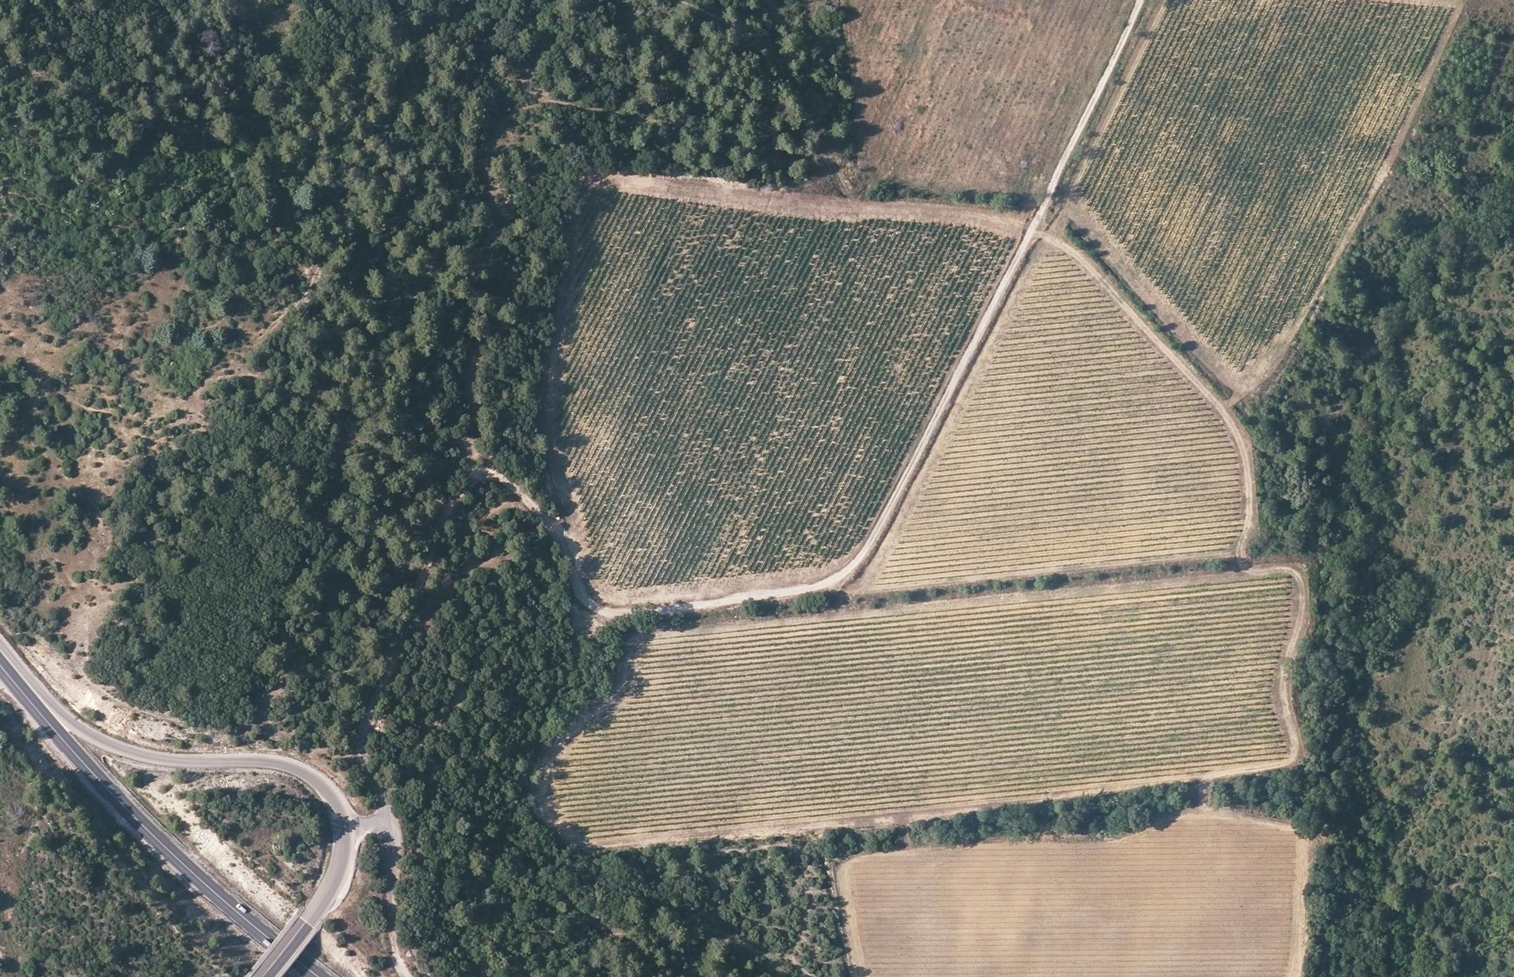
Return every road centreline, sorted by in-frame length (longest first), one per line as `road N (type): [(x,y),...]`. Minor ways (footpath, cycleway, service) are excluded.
road 1 (track): [(343,835),(388,817),(364,757),(363,724),(445,508),(469,482),(497,475),(521,490),(569,546),(589,597),(615,610),(703,607),(835,579),(861,556),(958,382),(1144,0)]
road 2 (secondary): [(343,835),(334,801),(288,767),(165,761),(83,733),(0,644)]
road 3 (primary): [(38,711),(193,873),(317,976)]
road 4 (track): [(421,976),(400,957),(388,817)]
road 5 (secondary): [(262,976),(331,885),(343,835)]

